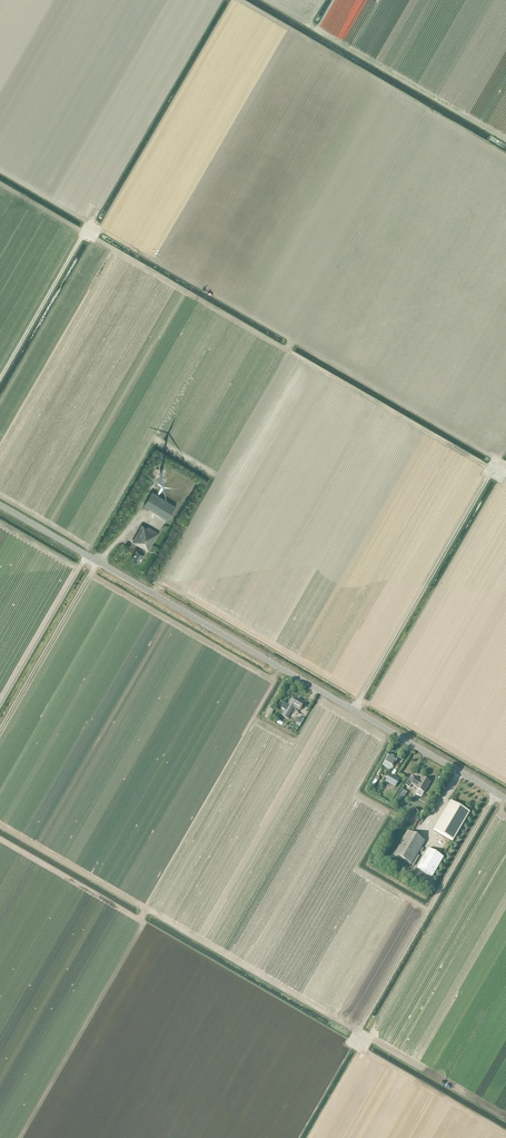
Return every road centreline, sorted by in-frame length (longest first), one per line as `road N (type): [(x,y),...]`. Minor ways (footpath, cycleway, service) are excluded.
road 1 (unclassified): [(505,799),(0,505)]
road 2 (track): [(501,460),(354,711)]
road 3 (track): [(356,1035),(497,794)]
road 4 (track): [(0,730),(97,561)]
road 5 (track): [(0,707),(88,556)]

